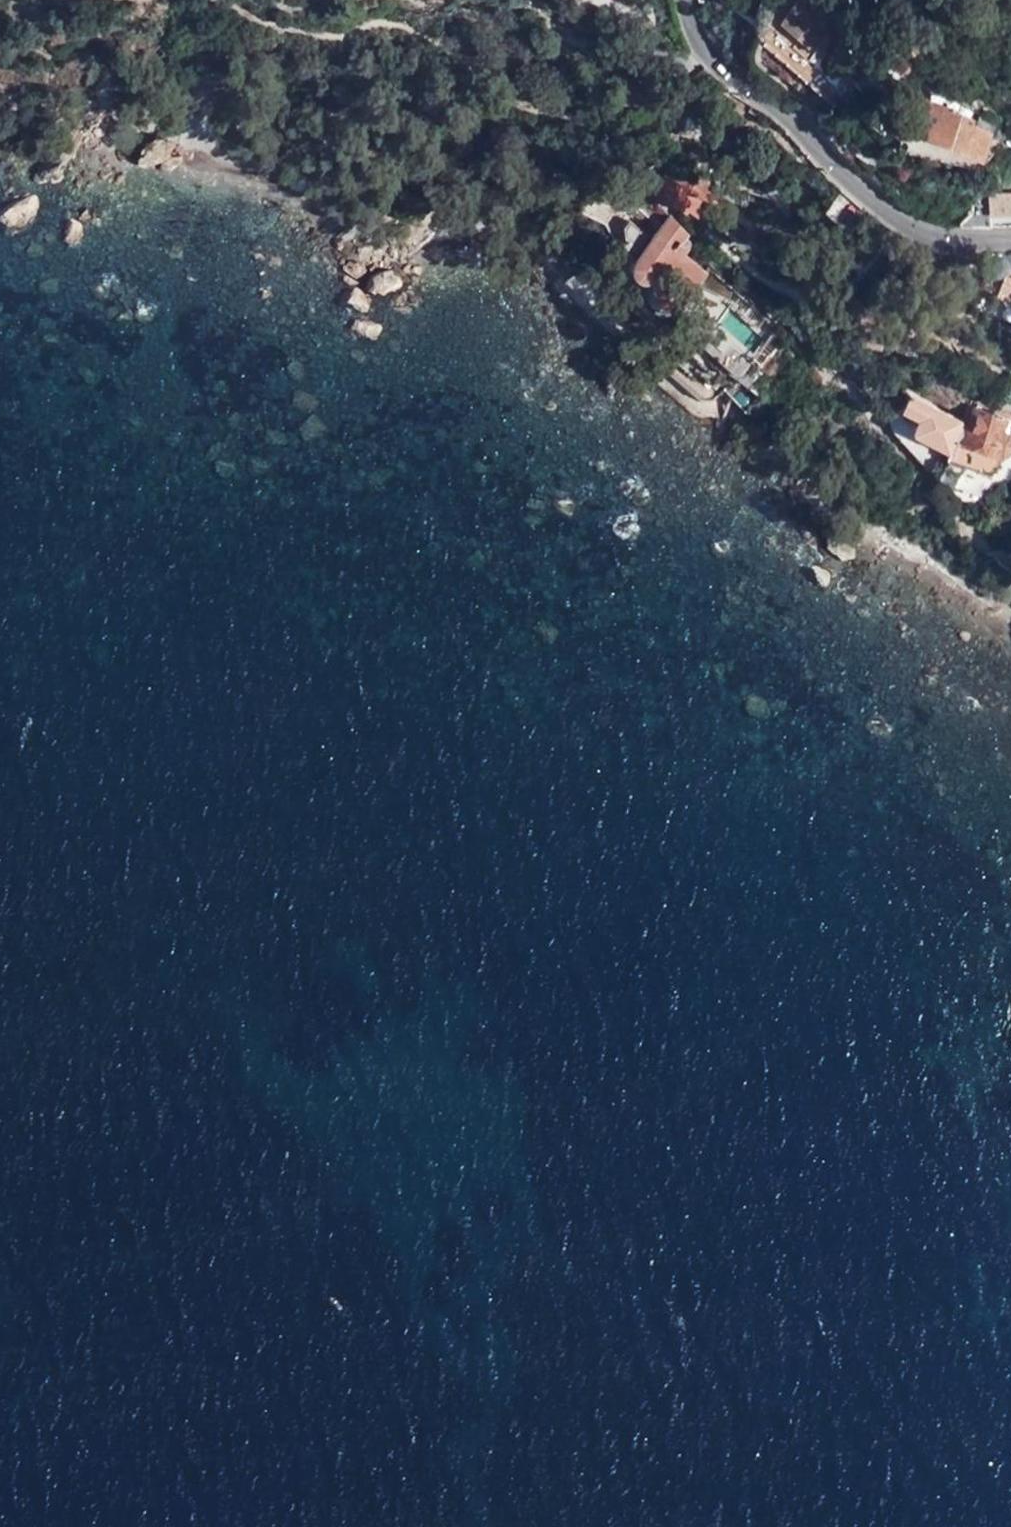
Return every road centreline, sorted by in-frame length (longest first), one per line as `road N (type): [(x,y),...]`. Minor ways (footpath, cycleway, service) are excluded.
road 1 (residential): [(684,0),(715,67),(787,120),(887,213),(937,237),(1010,238)]

